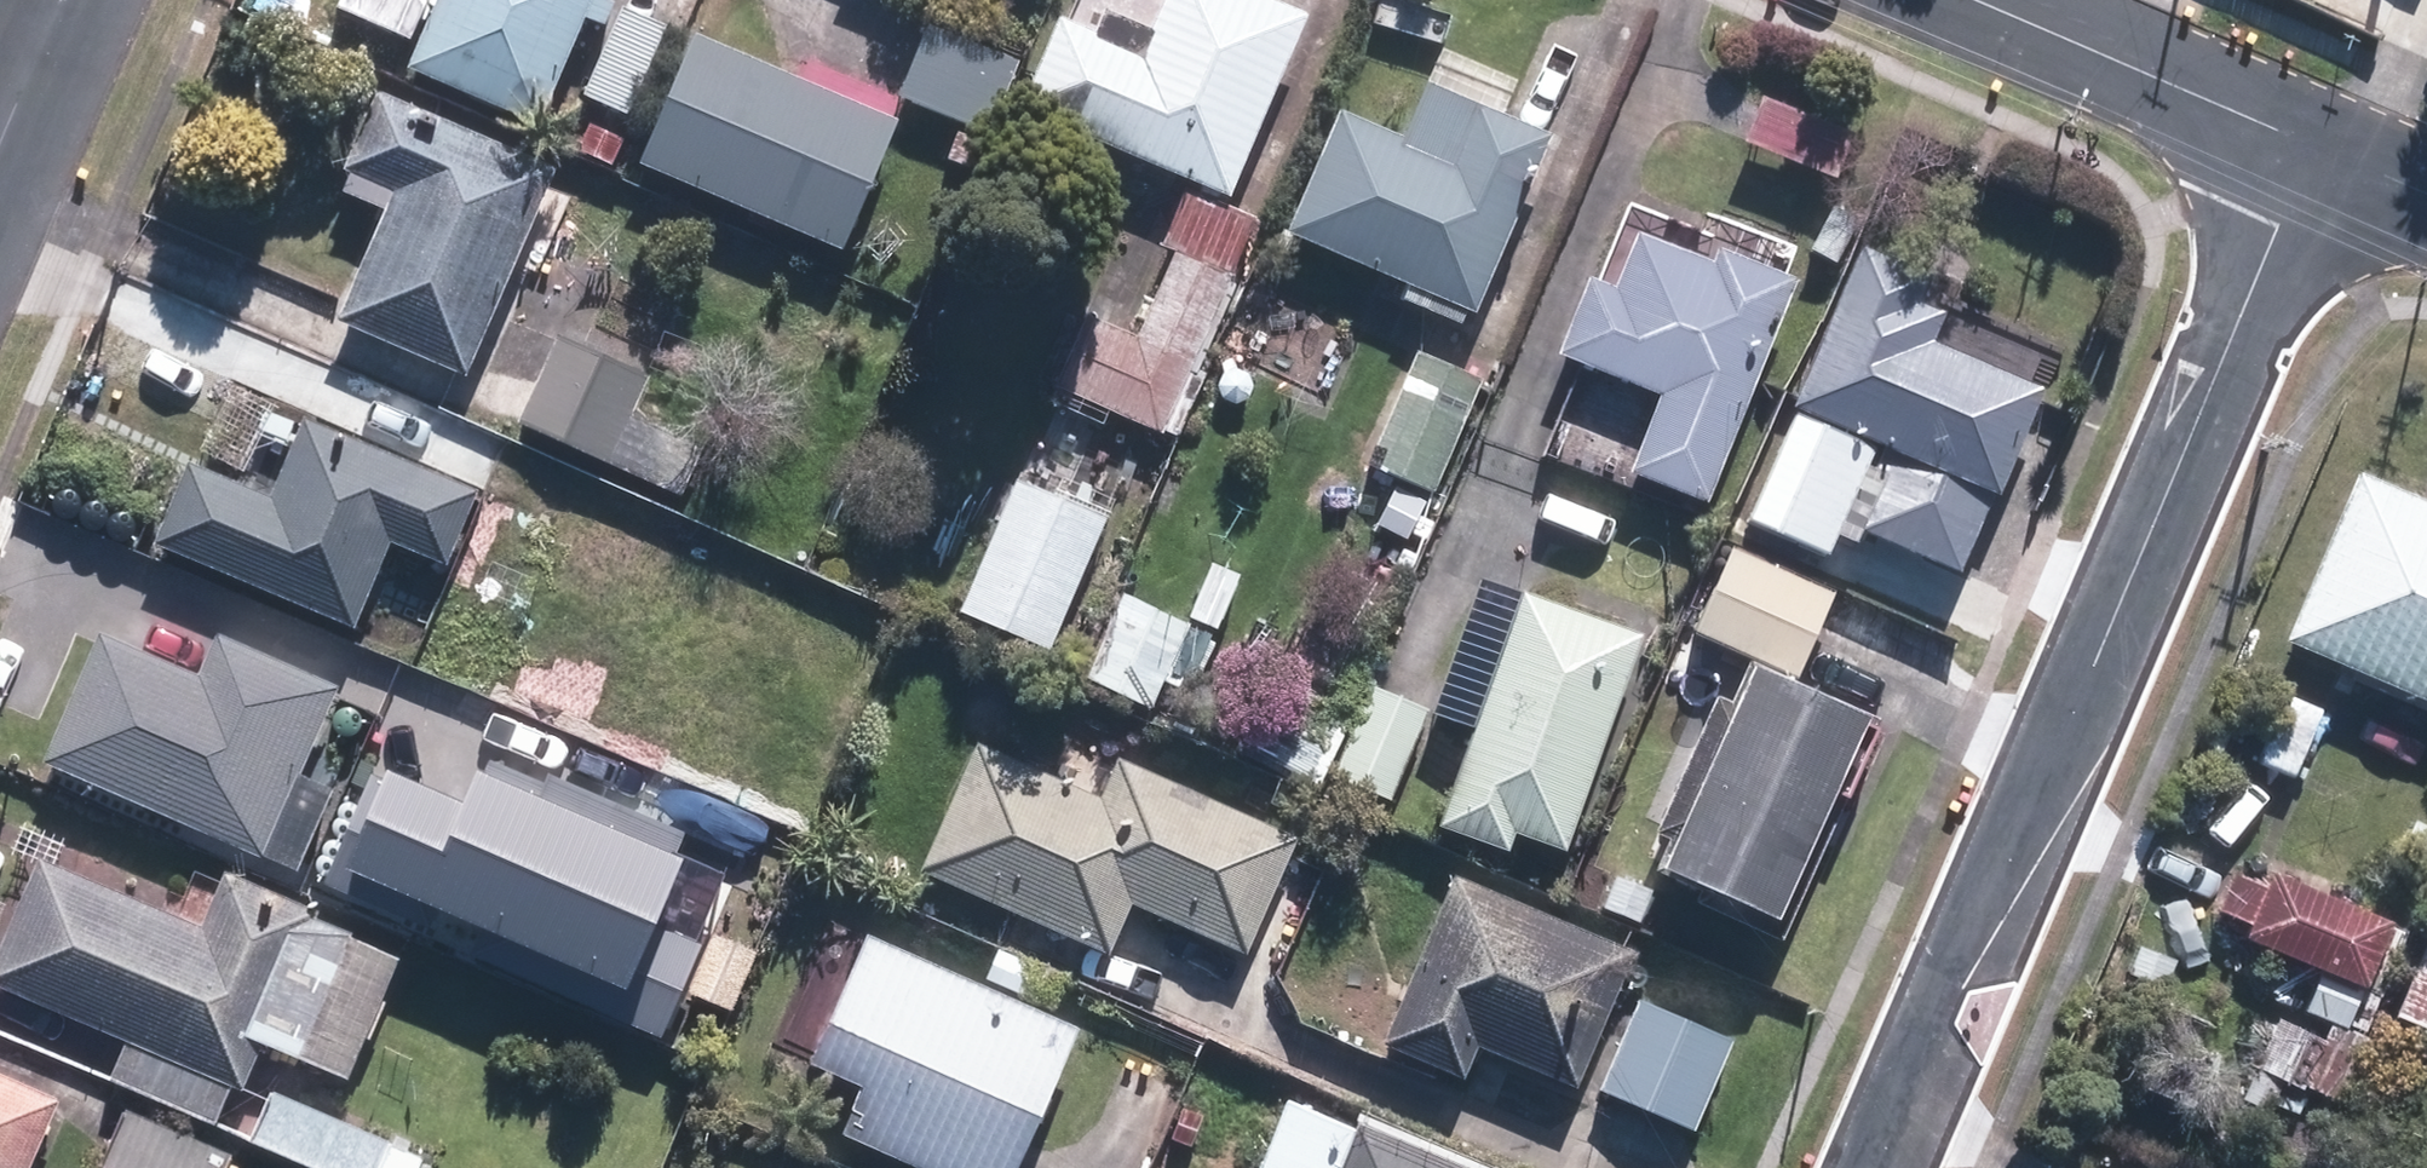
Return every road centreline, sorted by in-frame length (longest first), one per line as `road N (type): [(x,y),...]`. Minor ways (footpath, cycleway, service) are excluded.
road 1 (residential): [(2315,145),(1871,1167)]
road 2 (residential): [(1977,0),(2315,145)]
road 3 (tertiary): [(65,0),(0,150)]
road 4 (residential): [(2315,145),(2426,194)]

